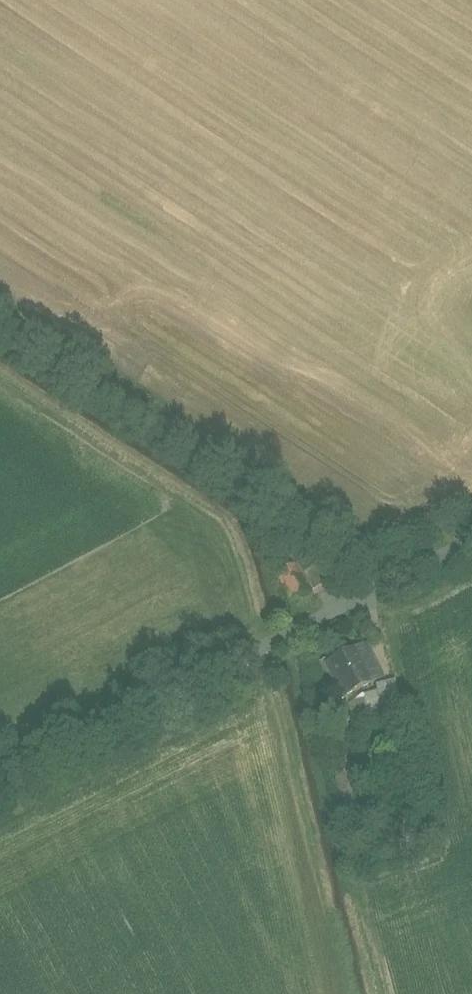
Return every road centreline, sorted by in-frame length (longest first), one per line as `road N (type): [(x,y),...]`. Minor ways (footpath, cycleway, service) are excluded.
road 1 (unclassified): [(0,313),(404,576)]
road 2 (residential): [(0,781),(404,576)]

